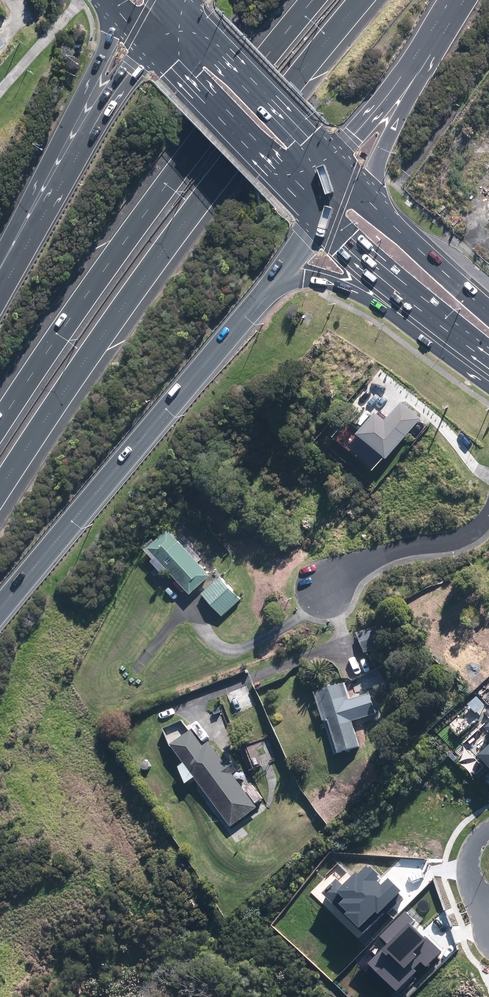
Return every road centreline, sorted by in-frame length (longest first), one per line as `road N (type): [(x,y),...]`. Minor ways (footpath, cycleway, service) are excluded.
road 1 (motorway): [(359,0),(154,260),(0,486)]
road 2 (motorway): [(0,420),(186,155),(314,0)]
road 3 (motorway): [(281,279),(0,610)]
road 4 (motorway): [(21,239),(117,10)]
road 5 (motorway): [(21,239),(151,45)]
road 6 (primary): [(181,5),(332,158)]
road 7 (primary): [(281,179),(151,45)]
road 8 (residential): [(327,588),(384,555),(463,537),(488,515)]
road 9 (motorway): [(427,52),(389,133),(373,201)]
road 10 (primary): [(373,201),(488,311)]
road 11 (motorway): [(427,52),(332,158)]
road 12 (motorway): [(415,305),(328,282),(281,279)]
road 13 (primary): [(415,305),(319,218)]

